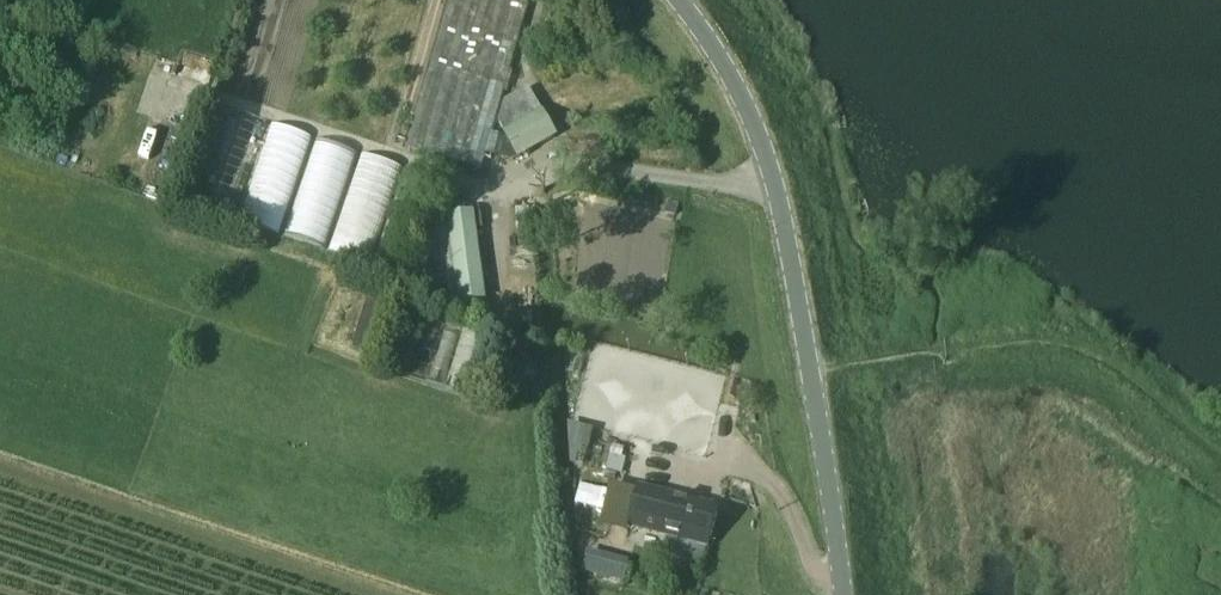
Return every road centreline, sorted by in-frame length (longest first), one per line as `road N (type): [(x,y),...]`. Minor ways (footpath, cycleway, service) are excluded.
road 1 (tertiary): [(843,594),(777,192),(746,104),(679,0)]

